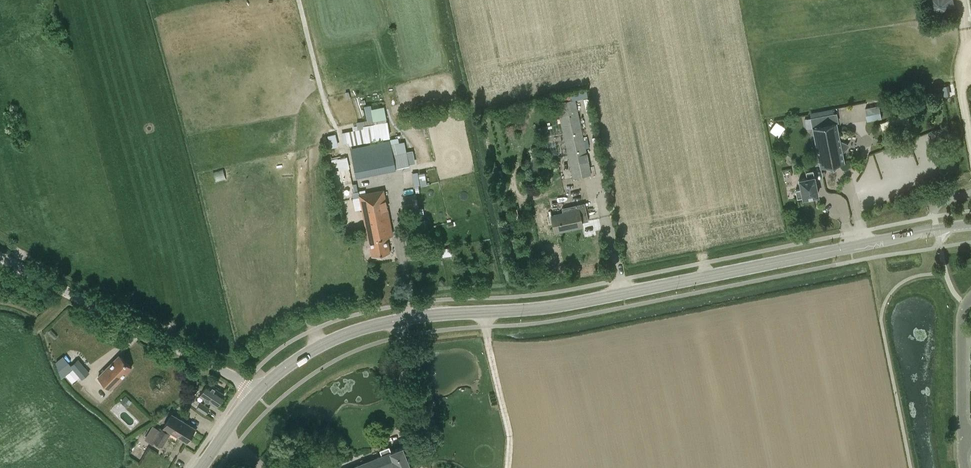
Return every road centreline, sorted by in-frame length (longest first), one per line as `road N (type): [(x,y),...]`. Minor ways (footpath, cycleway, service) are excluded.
road 1 (secondary): [(256,393),(301,357),(366,327),(553,307),(926,232)]
road 2 (unclassified): [(256,393),(0,256)]
road 3 (track): [(484,312),(511,436),(508,467)]
road 4 (residential): [(970,298),(960,326),(963,436)]

